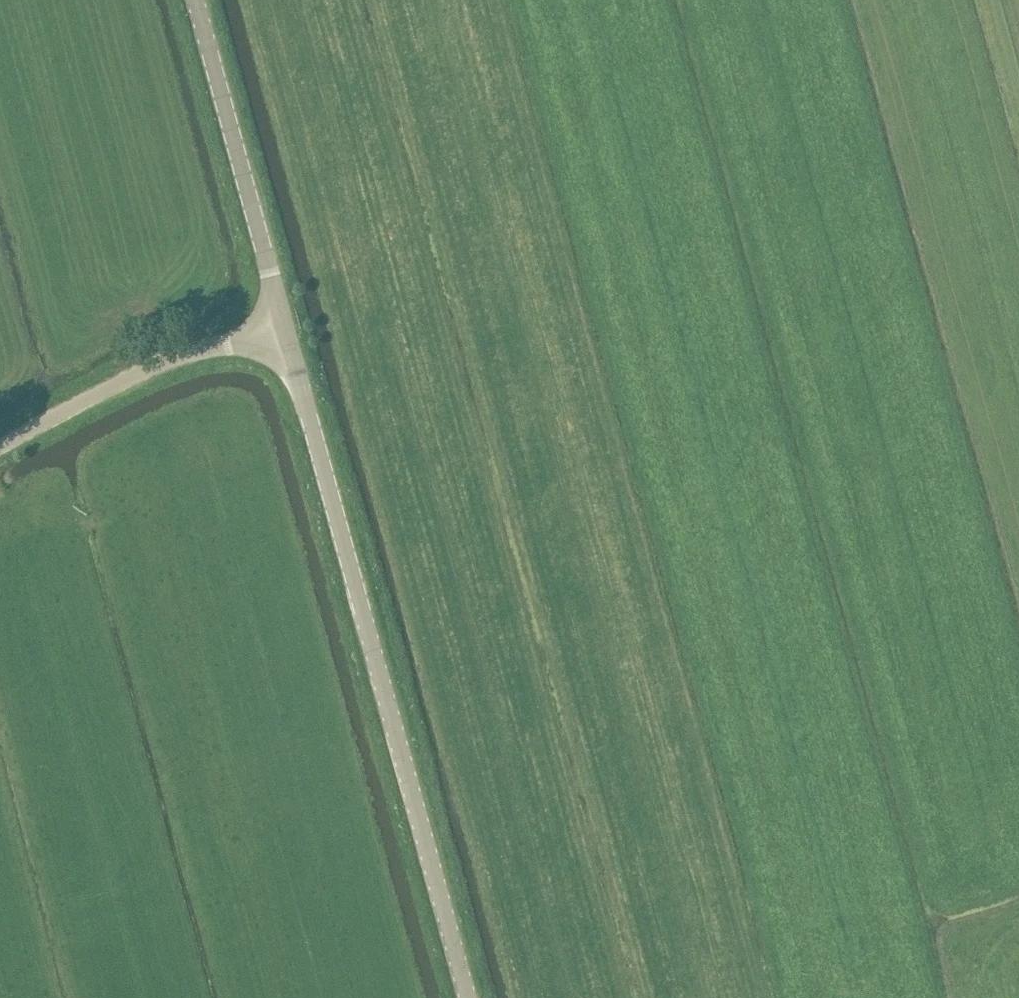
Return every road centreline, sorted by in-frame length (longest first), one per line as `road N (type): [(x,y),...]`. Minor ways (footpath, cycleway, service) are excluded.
road 1 (unclassified): [(464,997),(283,326)]
road 2 (unclassified): [(283,326),(195,0)]
road 3 (unclassified): [(0,446),(149,367),(283,326)]

